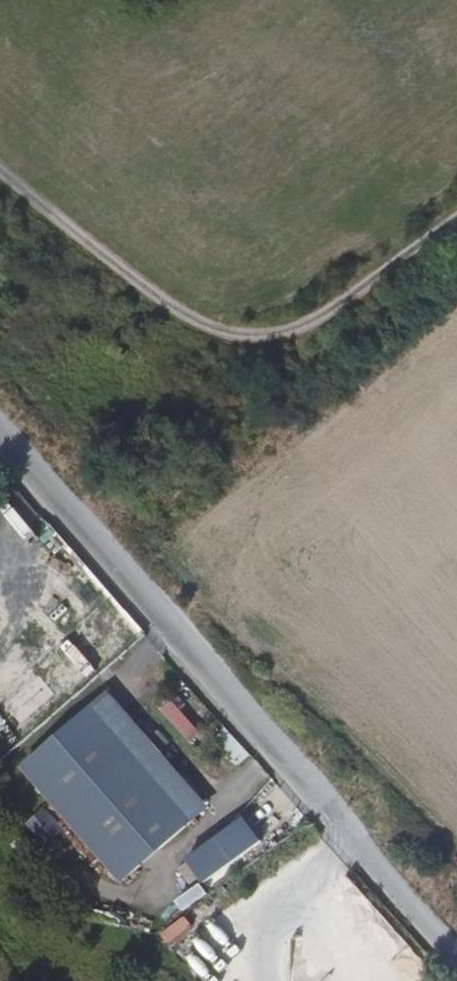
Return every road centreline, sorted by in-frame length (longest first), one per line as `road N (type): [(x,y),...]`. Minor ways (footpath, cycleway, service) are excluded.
road 1 (track): [(0,180),(188,321),(257,341),(313,329),(456,219)]

